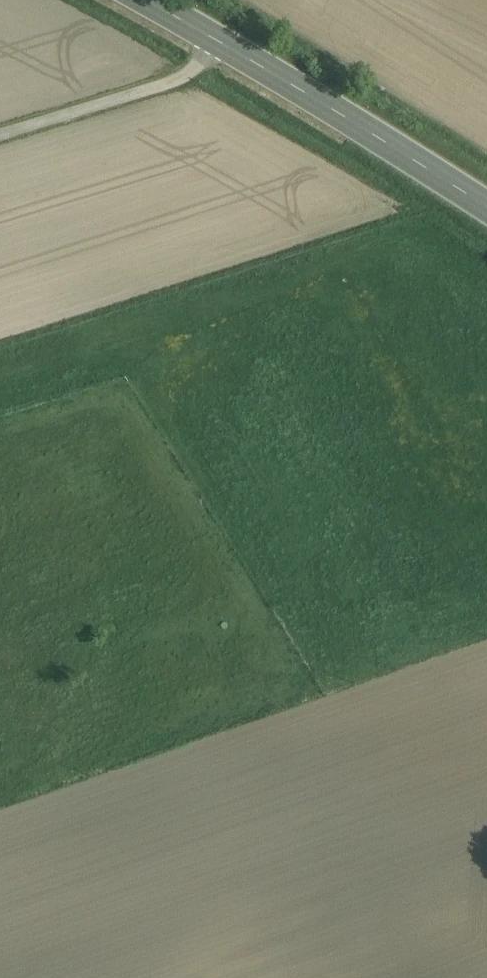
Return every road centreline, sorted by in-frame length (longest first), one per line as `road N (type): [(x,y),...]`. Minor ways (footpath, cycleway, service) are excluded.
road 1 (secondary): [(486,207),(143,0)]

